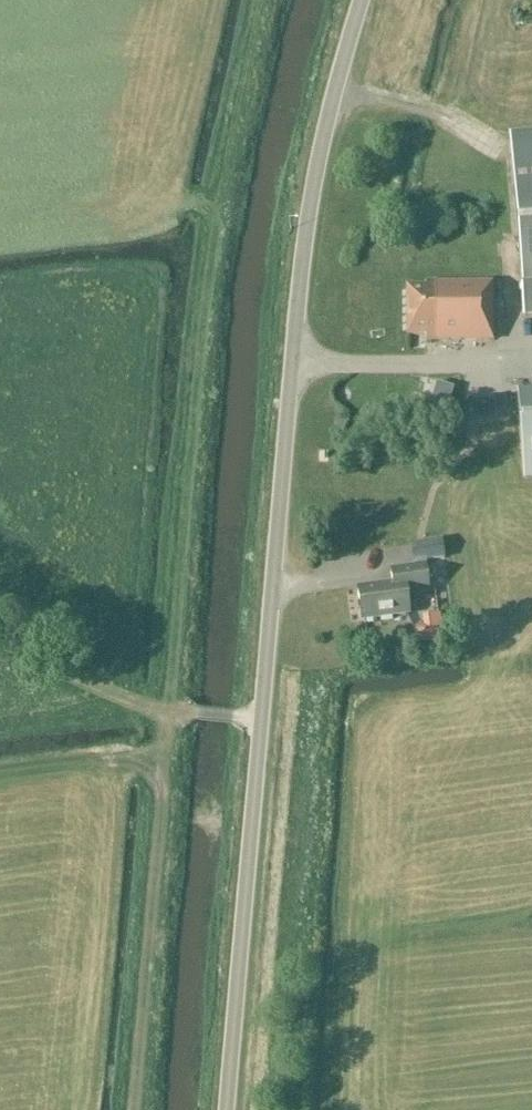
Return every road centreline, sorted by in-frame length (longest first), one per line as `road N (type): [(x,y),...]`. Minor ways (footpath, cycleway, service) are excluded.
road 1 (unclassified): [(227,1109),(306,225),(362,0)]
road 2 (track): [(262,0),(207,258),(130,1109)]

